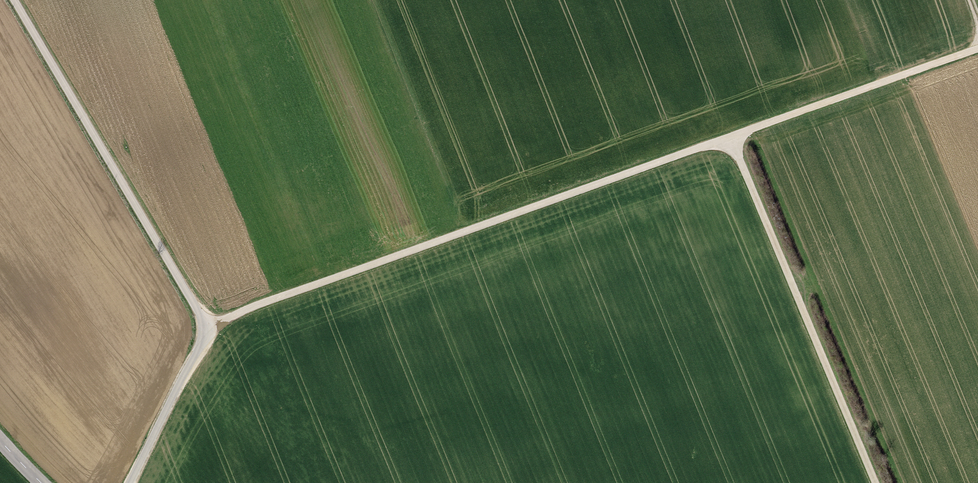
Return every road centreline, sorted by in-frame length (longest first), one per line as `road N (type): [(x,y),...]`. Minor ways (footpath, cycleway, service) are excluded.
road 1 (track): [(207,328),(977,51)]
road 2 (track): [(13,0),(207,328)]
road 3 (track): [(874,482),(729,138)]
road 4 (track): [(207,328),(128,482)]

